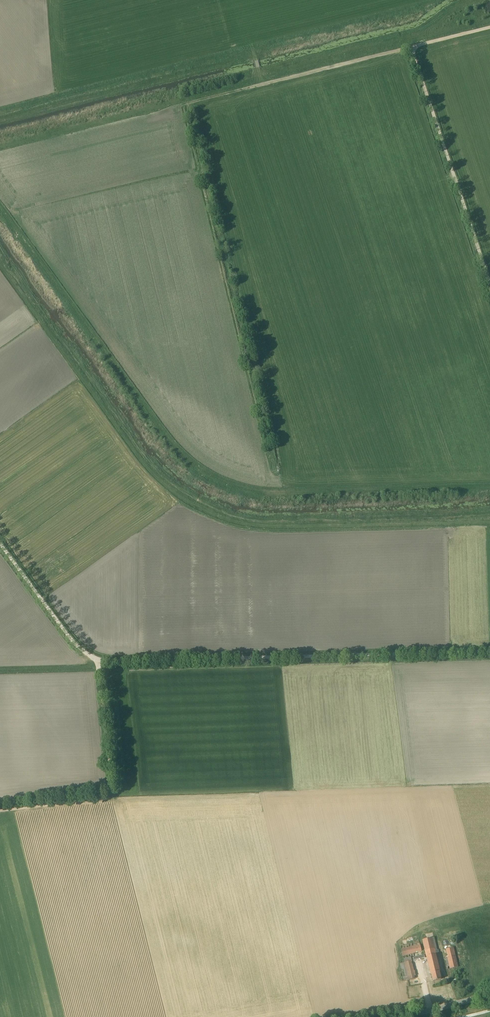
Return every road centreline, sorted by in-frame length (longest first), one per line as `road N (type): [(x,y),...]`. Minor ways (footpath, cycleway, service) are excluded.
road 1 (unclassified): [(489,650),(98,658),(0,538)]
road 2 (track): [(0,810),(111,795),(98,658)]
road 3 (track): [(412,49),(489,286)]
road 4 (track): [(188,104),(412,49)]

